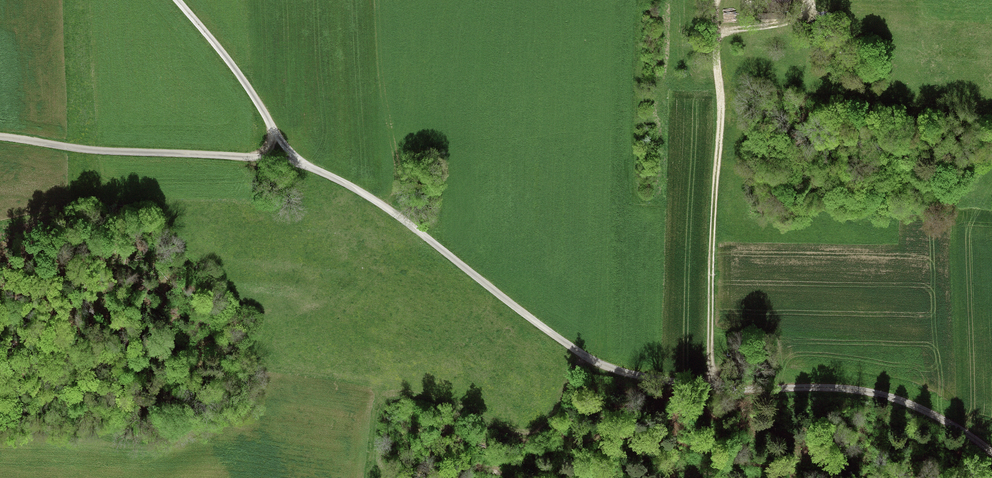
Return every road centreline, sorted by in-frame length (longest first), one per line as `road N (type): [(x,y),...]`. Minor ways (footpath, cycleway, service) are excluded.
road 1 (track): [(0,137),(301,163),(388,209),(597,362),(714,387),(873,393),(940,418),(991,453)]
road 2 (track): [(714,387),(714,194),(724,105),(716,9)]
road 3 (track): [(301,163),(178,0)]

